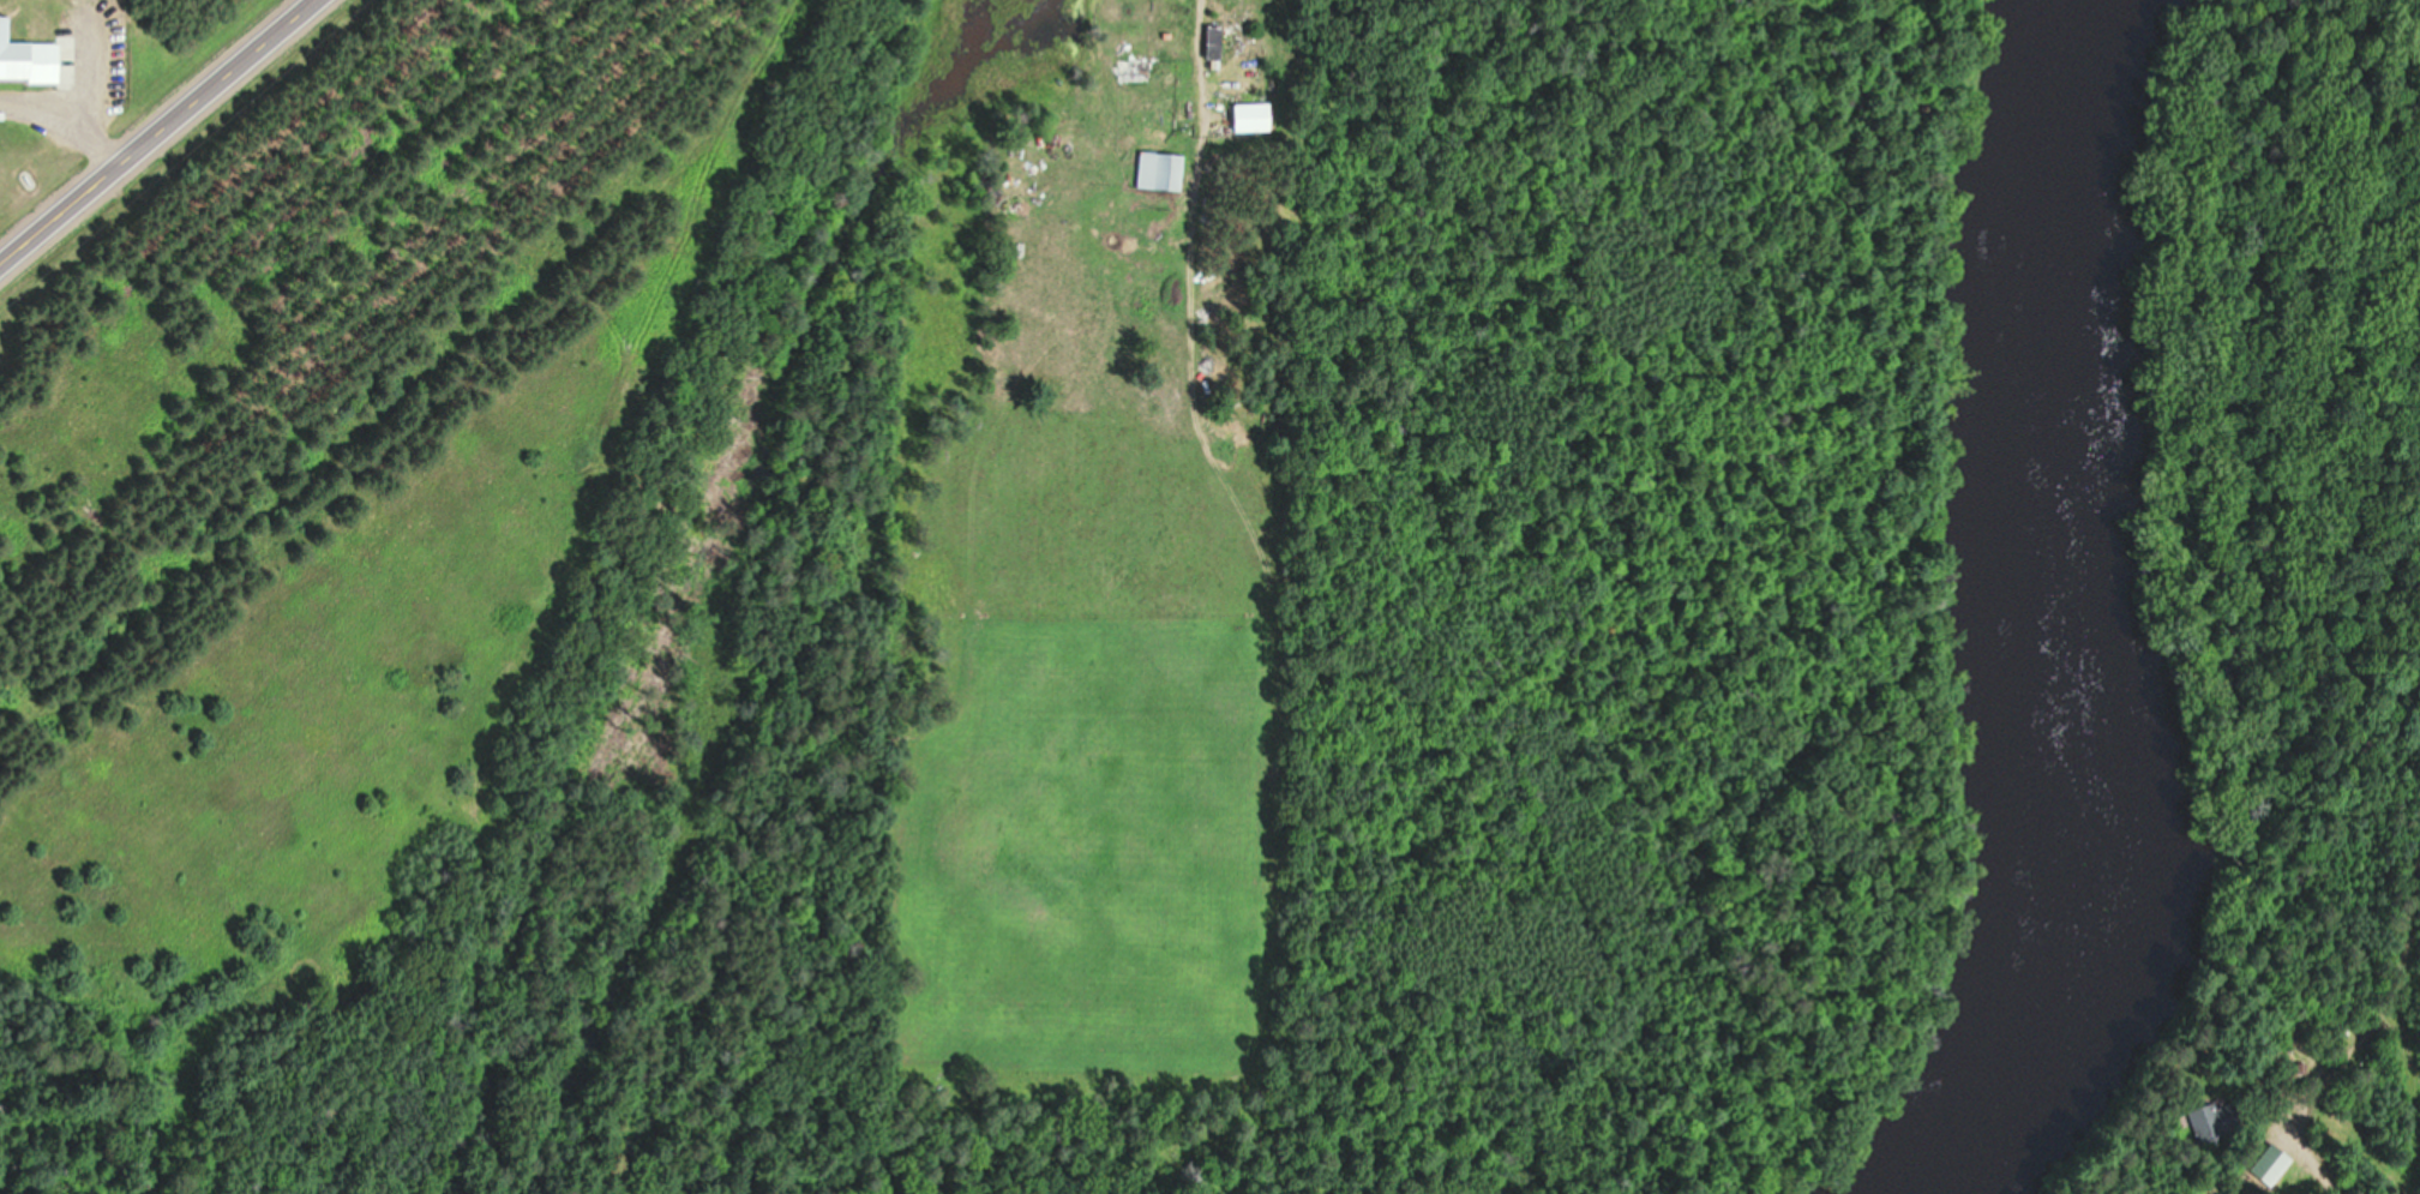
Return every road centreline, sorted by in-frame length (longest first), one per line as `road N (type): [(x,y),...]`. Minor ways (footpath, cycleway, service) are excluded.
road 1 (primary): [(0,268),(324,0)]
road 2 (residential): [(1179,0),(1178,170)]

